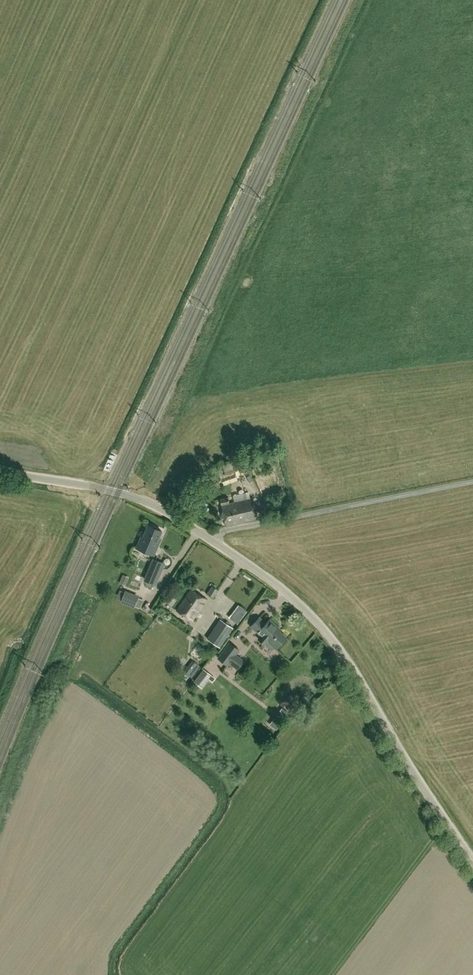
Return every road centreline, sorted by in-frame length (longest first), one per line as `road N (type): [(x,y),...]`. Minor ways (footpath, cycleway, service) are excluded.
road 1 (unclassified): [(472,862),(339,648),(286,592),(210,538)]
road 2 (unclassified): [(210,538),(472,481)]
road 3 (unclassified): [(210,538),(141,500),(0,471)]

